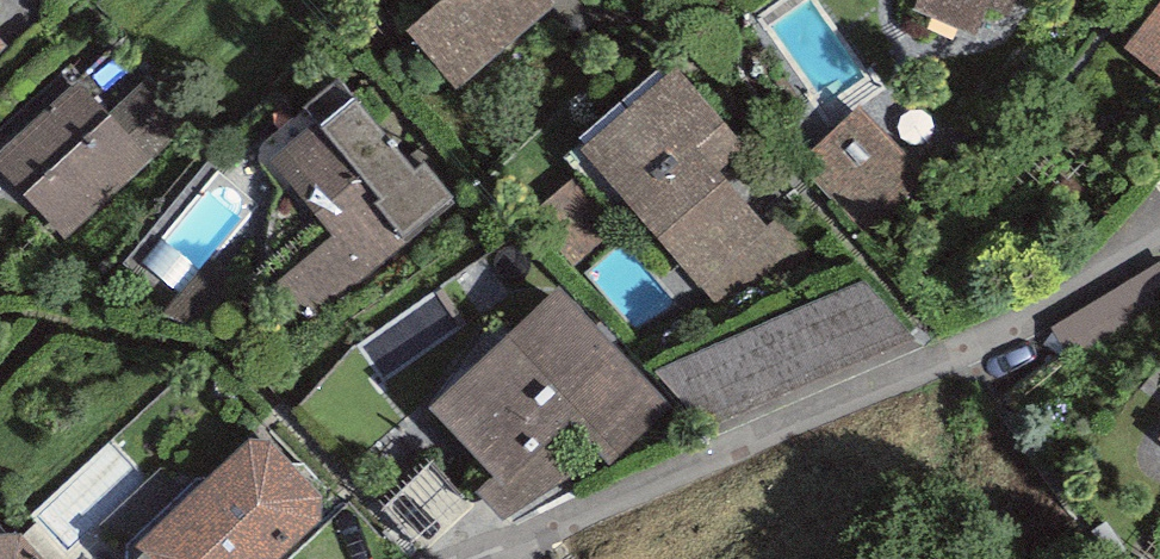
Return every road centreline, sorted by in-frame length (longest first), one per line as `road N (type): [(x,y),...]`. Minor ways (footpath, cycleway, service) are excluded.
road 1 (residential): [(471,558),(833,427),(1121,289),(1159,261)]

